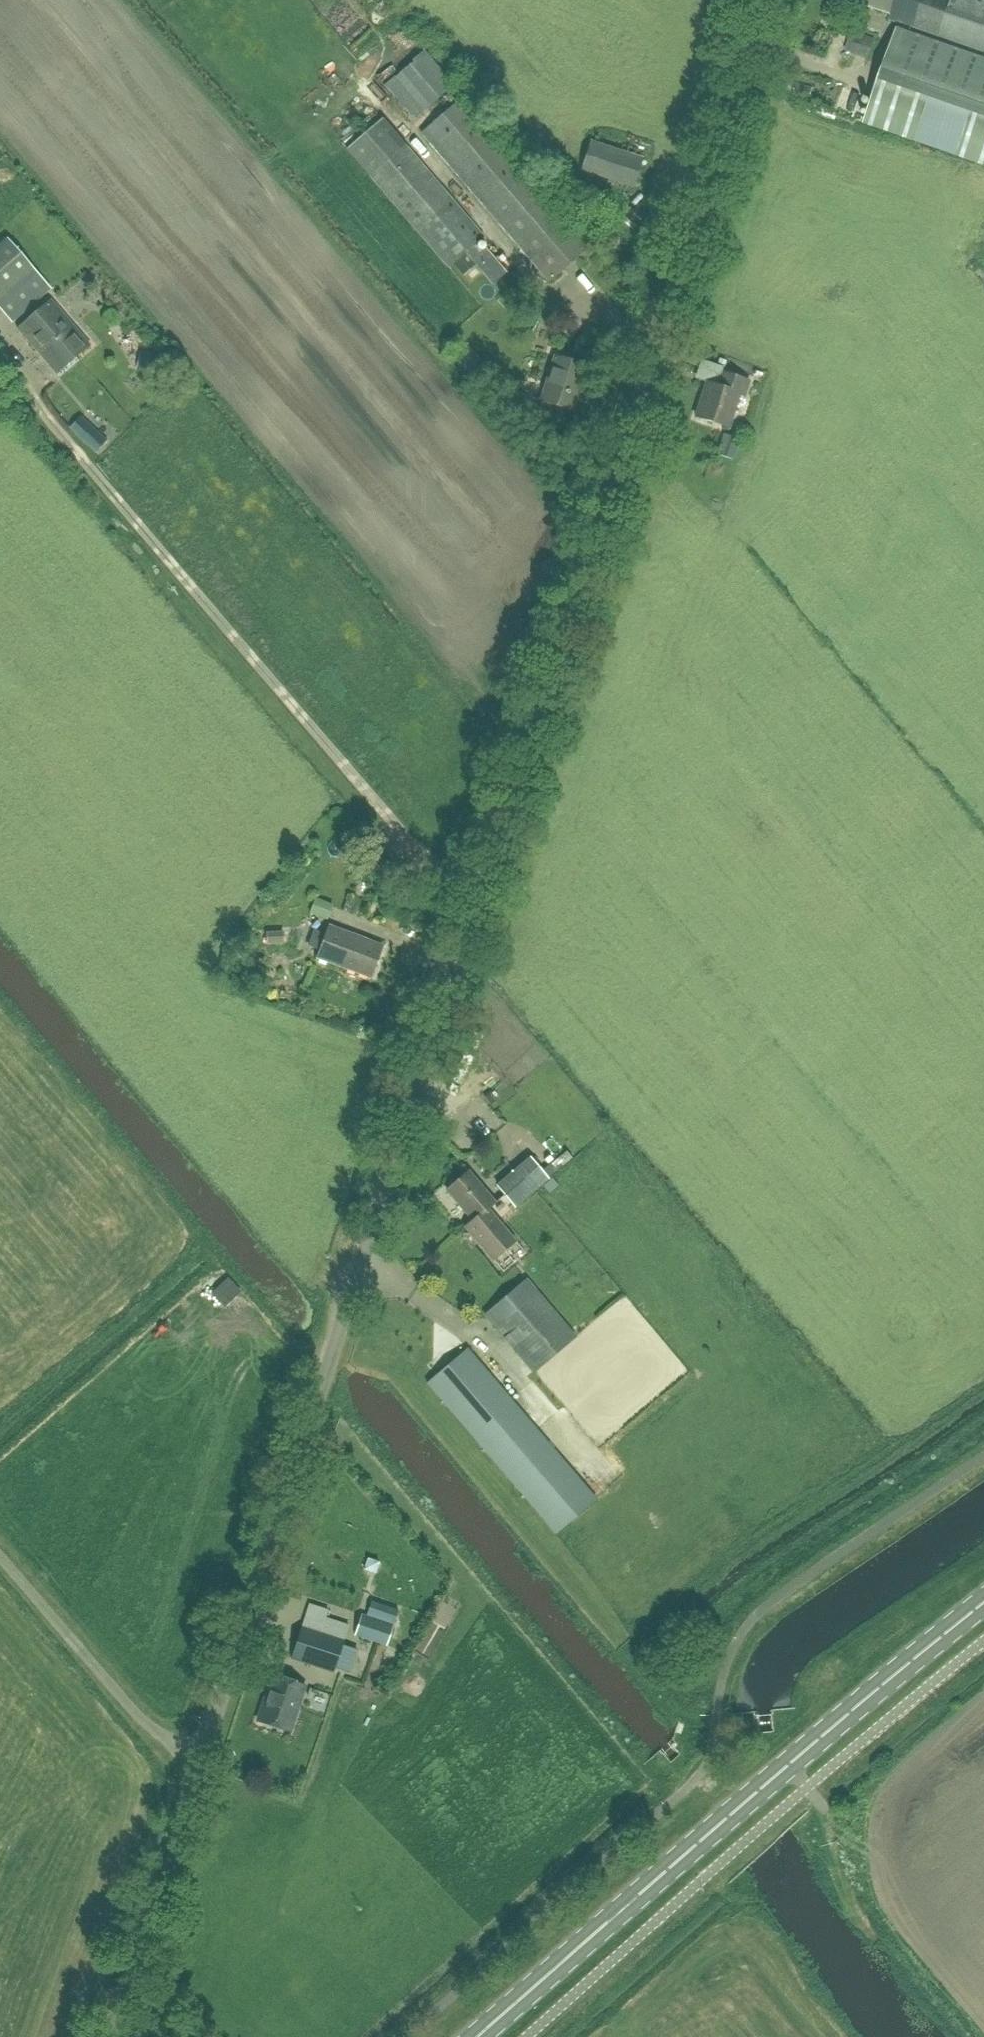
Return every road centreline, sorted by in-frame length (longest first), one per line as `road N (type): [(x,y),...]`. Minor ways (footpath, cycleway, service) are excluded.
road 1 (unclassified): [(199,1758),(766,0)]
road 2 (primary): [(482,2036),(983,1605)]
road 3 (unclassified): [(110,2036),(199,1758)]
road 4 (unclassified): [(199,1758),(138,1717),(0,1556)]

